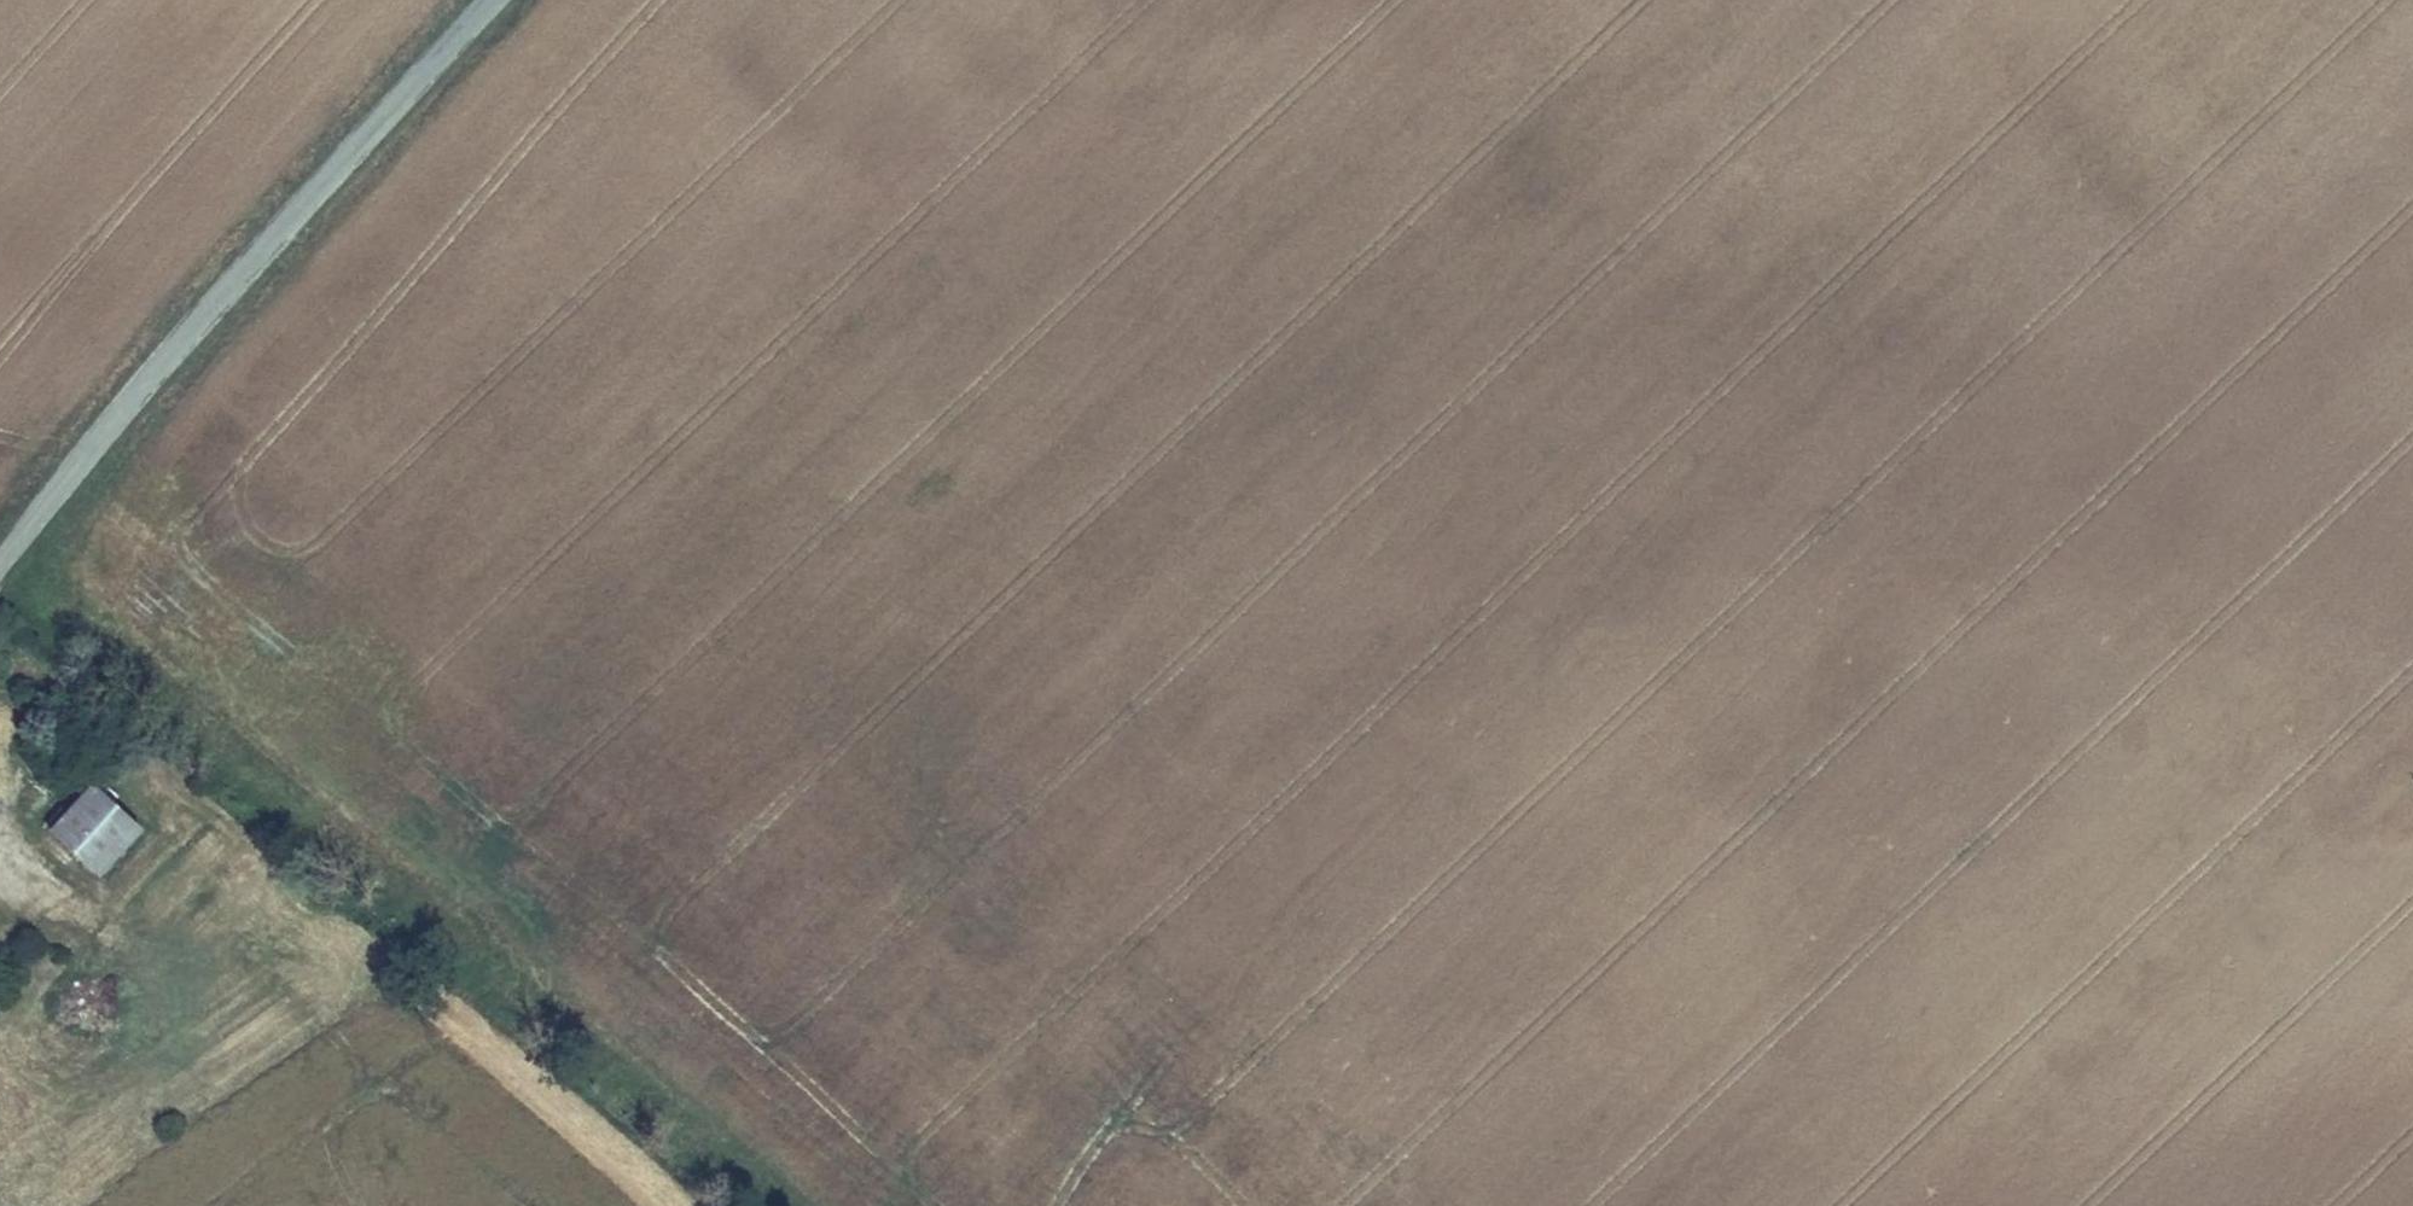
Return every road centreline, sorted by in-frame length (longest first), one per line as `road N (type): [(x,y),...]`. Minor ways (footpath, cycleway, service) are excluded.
road 1 (unclassified): [(487,0),(0,559)]

